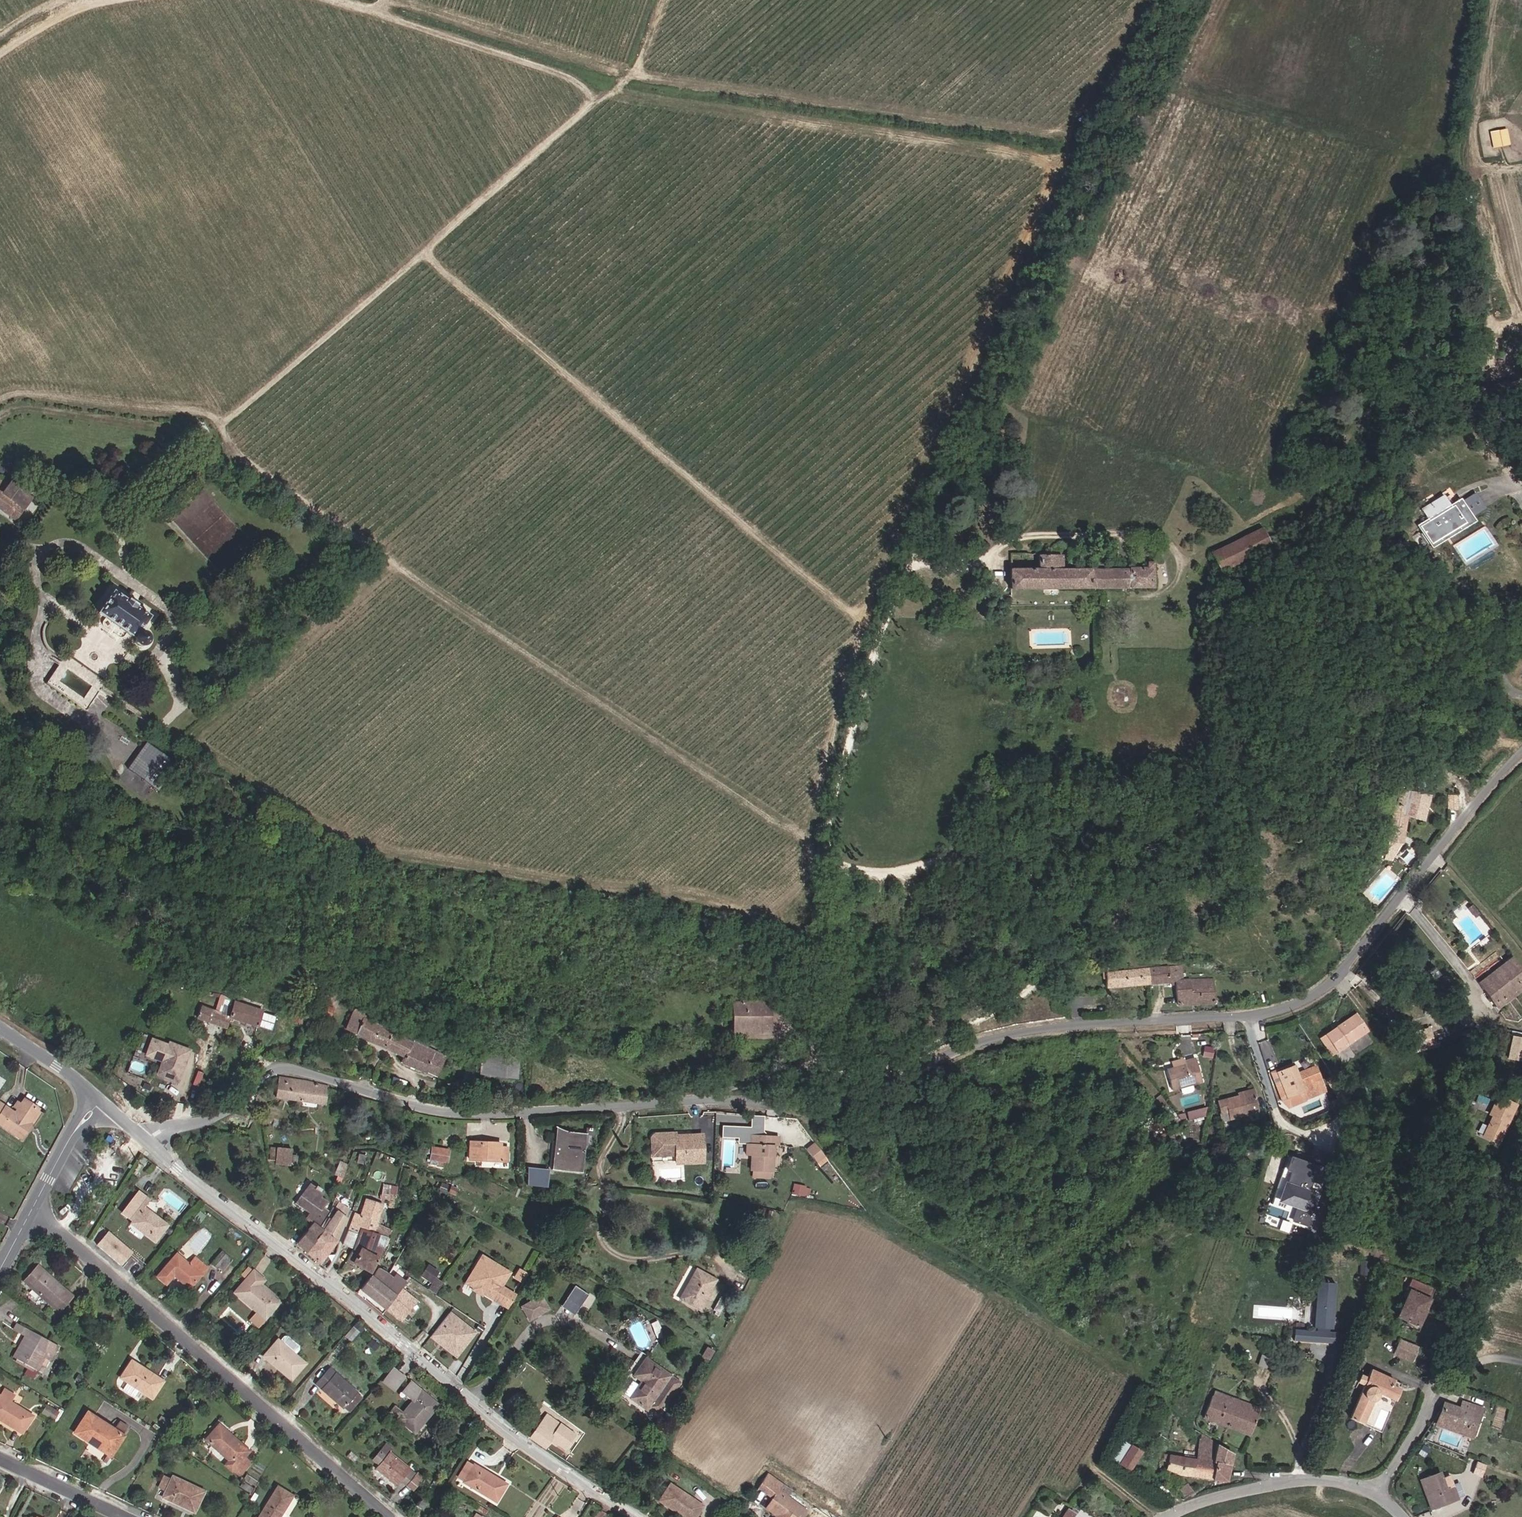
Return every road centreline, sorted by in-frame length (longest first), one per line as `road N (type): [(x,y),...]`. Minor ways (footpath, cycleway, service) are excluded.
road 1 (track): [(613,88),(1060,161),(966,382),(919,461),(862,622),(810,843),(230,447),(225,419)]
road 2 (residential): [(145,1140),(227,1114),(244,1104),(261,1077),(282,1068),(462,1114),(697,1102),(833,1104),(994,1038),(1273,1012),(1343,971),(1521,753)]
road 3 (track): [(340,0),(563,73),(598,99),(225,419),(195,407),(24,391),(0,398)]
road 4 (track): [(1150,0),(1082,138),(636,71),(598,99)]
road 5 (residential): [(145,1140),(486,1416),(637,1516)]
road 6 (track): [(423,250),(862,622)]
road 7 (residential): [(389,1516),(31,1214)]
road 8 (residential): [(1376,1492),(1420,1430),(1521,1165)]
road 9 (residential): [(1165,1516),(1281,1482),(1323,1479),(1376,1492)]
road 10 (track): [(1156,1516),(1095,1470),(1092,1458),(1135,1375)]
road 11 (residential): [(0,1459),(123,1516)]
road 12 (residential): [(31,1214),(68,1143),(102,1101)]
road 13 (residential): [(0,1029),(102,1101)]

